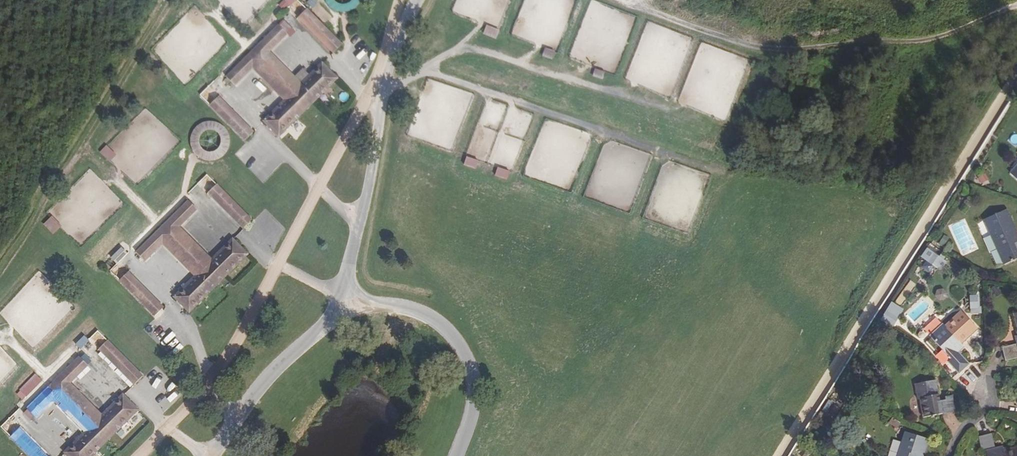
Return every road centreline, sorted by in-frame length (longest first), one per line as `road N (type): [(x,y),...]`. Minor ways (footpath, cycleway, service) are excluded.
road 1 (track): [(782,455),(1016,82)]

